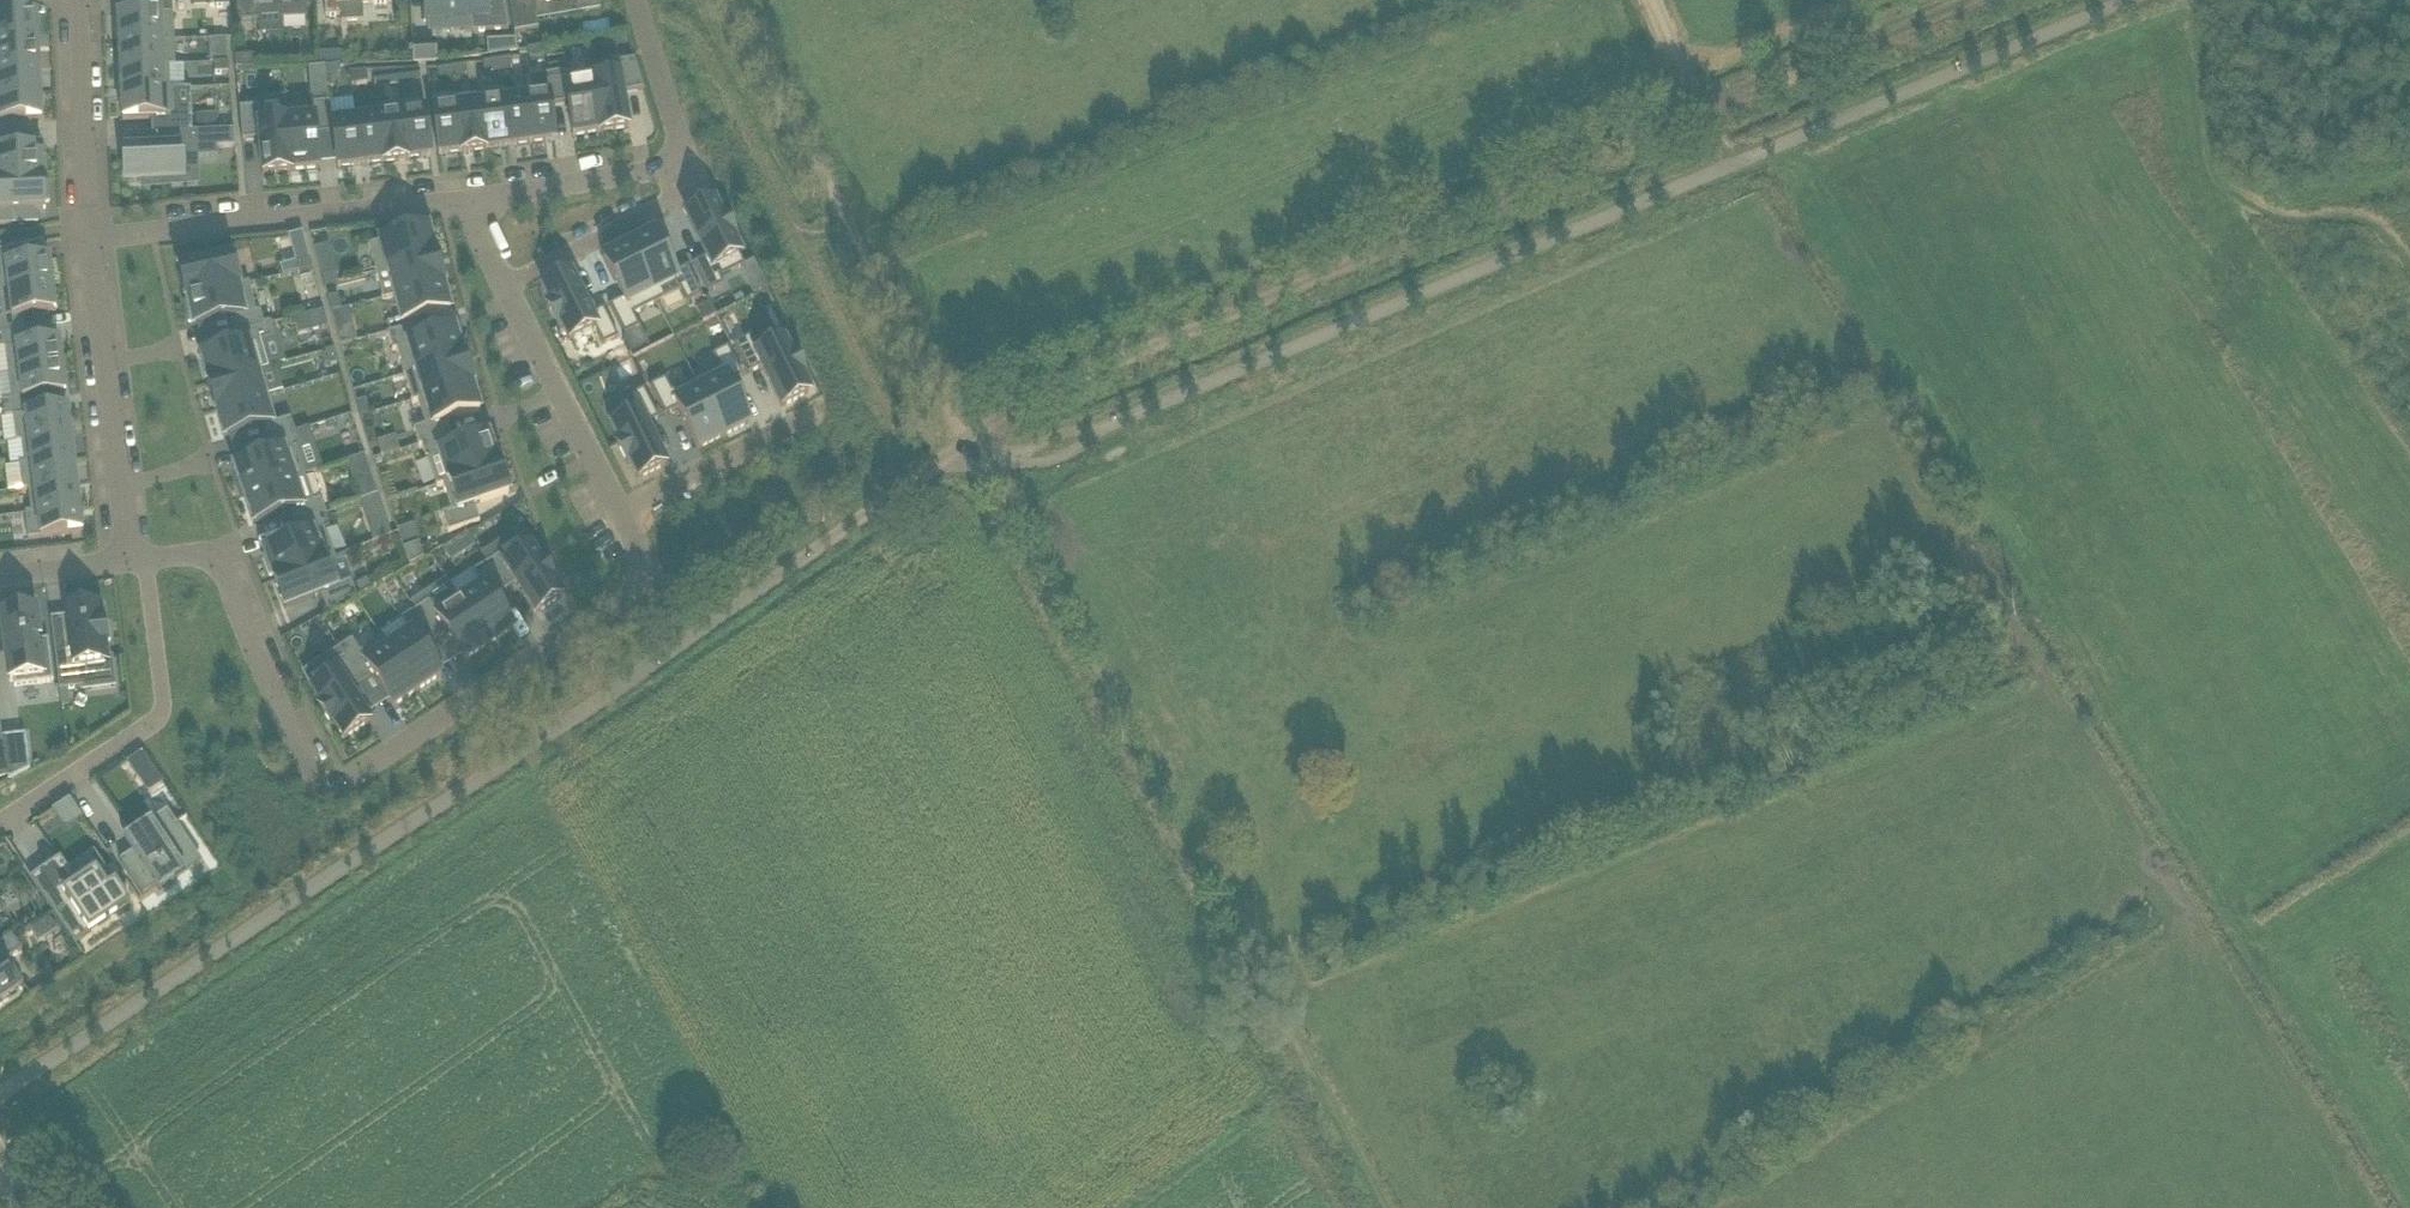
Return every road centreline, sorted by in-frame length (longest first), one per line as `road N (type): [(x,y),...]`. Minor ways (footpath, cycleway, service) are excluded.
road 1 (track): [(986,459),(1104,426),(2135,0)]
road 2 (unclassified): [(0,1093),(918,475),(986,459)]
road 3 (track): [(986,459),(1387,1207)]
road 4 (track): [(732,0),(956,425),(986,459)]
road 5 (residential): [(618,514),(640,587),(347,783),(328,785)]
road 6 (residential): [(86,239),(468,197)]
road 7 (residential): [(468,197),(484,255),(618,514)]
road 8 (residential): [(123,559),(150,687),(149,723),(0,827)]
road 9 (residential): [(123,559),(190,553),(227,581),(311,774),(328,785)]
road 10 (residential): [(86,239),(123,559)]
road 11 (residential): [(79,0),(86,239)]
road 12 (residential): [(468,197),(687,159)]
road 13 (residential): [(810,412),(618,514)]
road 14 (residential): [(635,0),(687,159)]
road 15 (residential): [(0,571),(123,559)]

